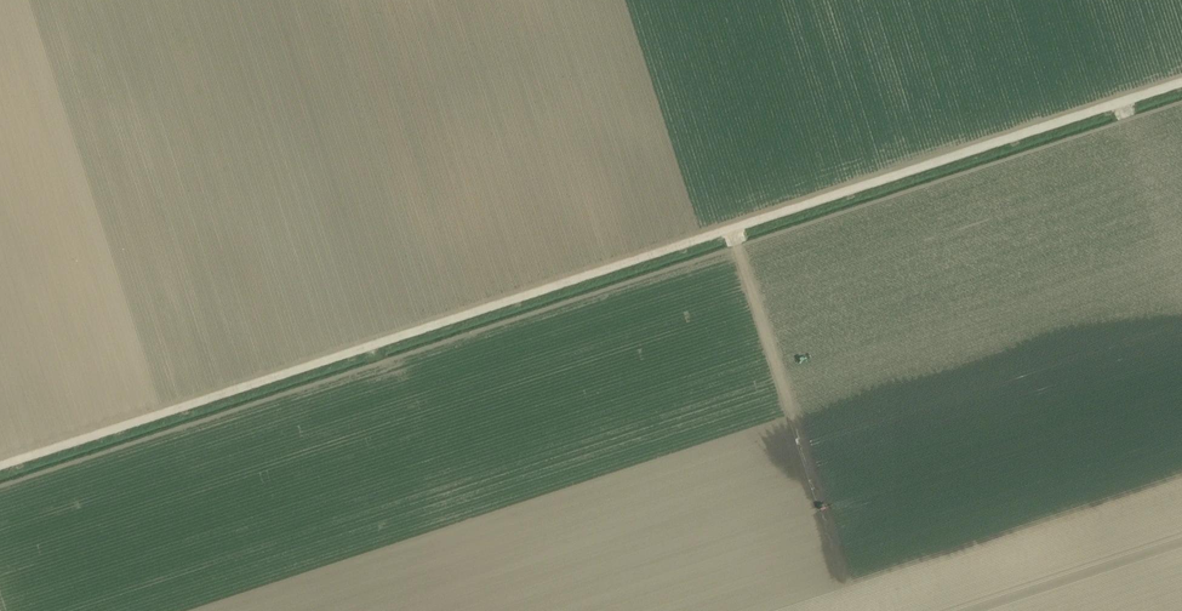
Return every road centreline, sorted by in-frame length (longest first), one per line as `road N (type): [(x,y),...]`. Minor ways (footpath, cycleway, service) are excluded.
road 1 (track): [(0,465),(1181,81)]

